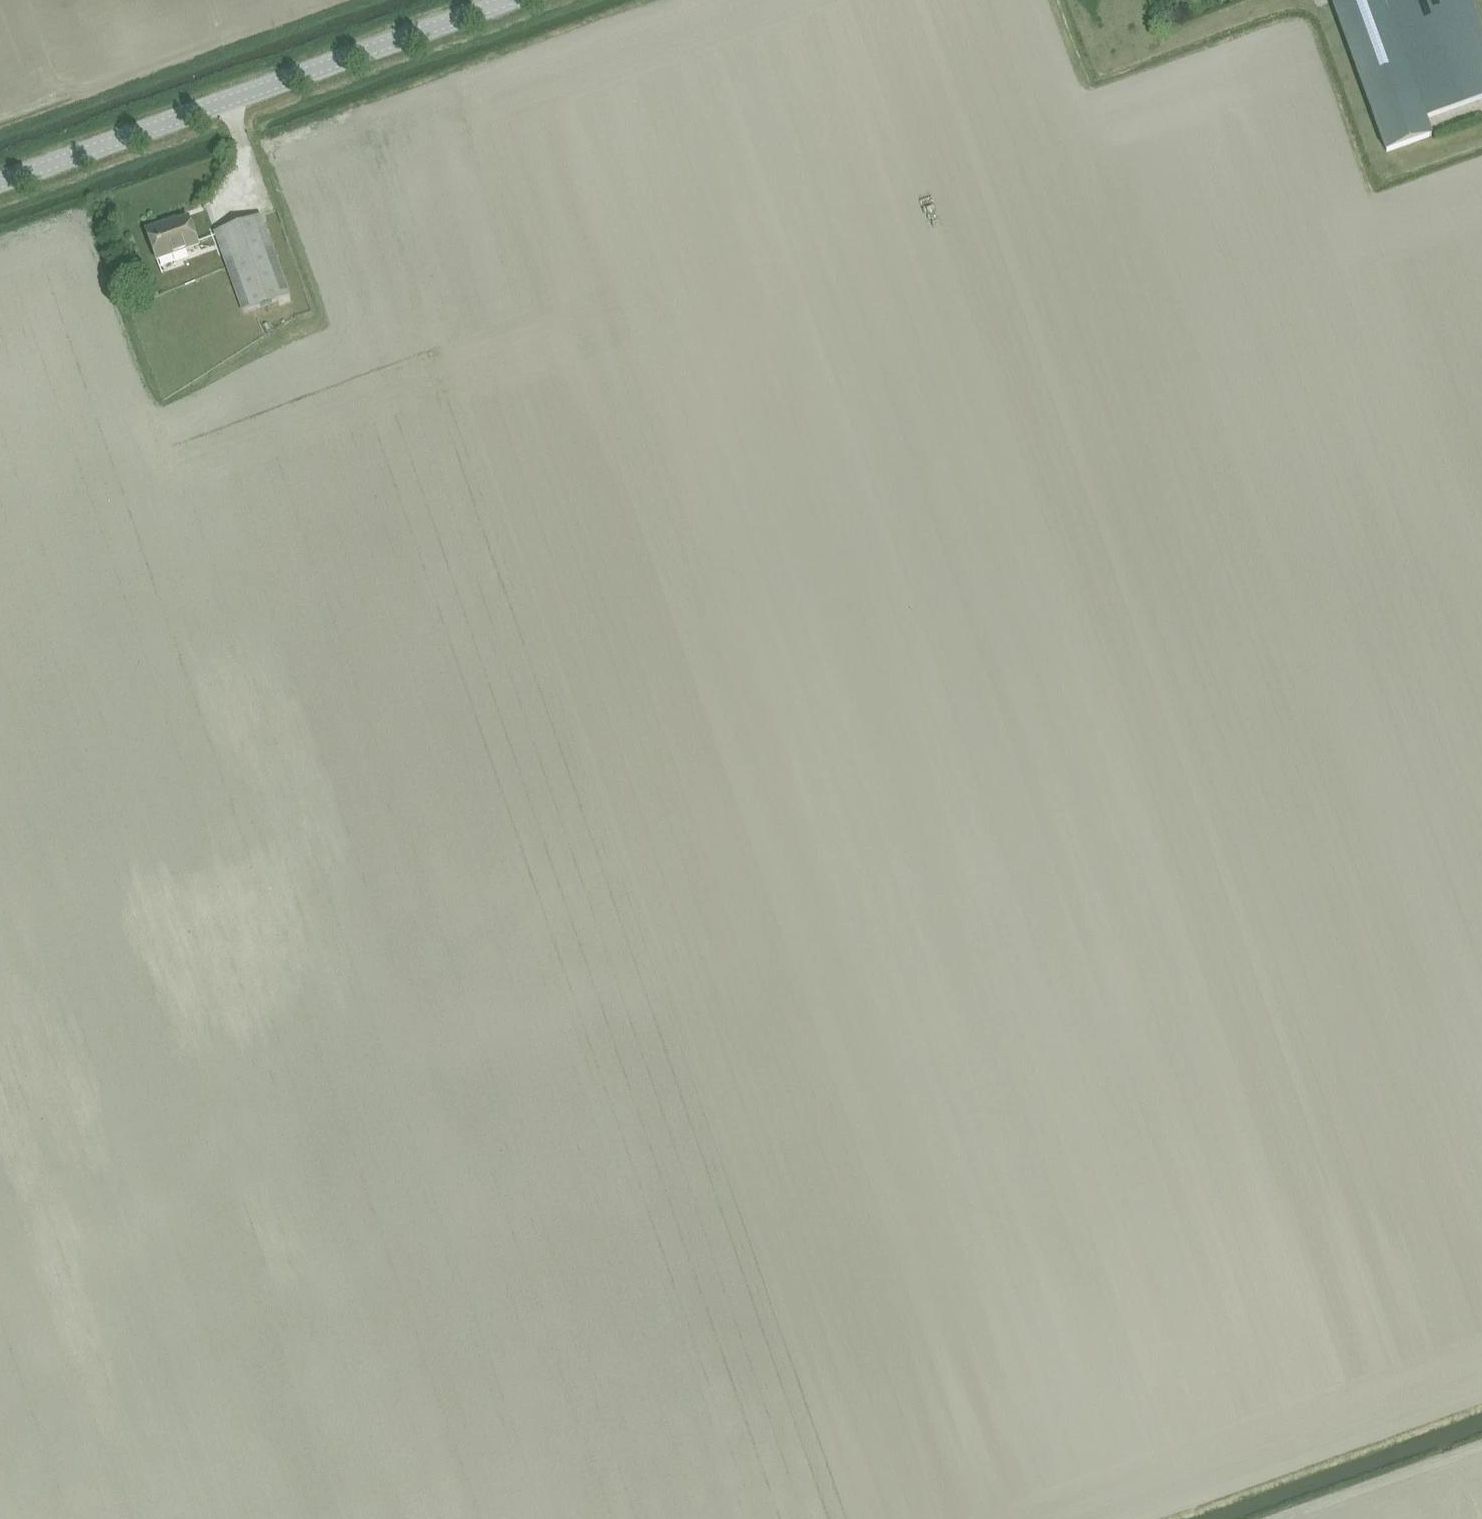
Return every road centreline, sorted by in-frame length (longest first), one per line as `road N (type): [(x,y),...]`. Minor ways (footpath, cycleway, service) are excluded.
road 1 (unclassified): [(0,182),(507,0)]

